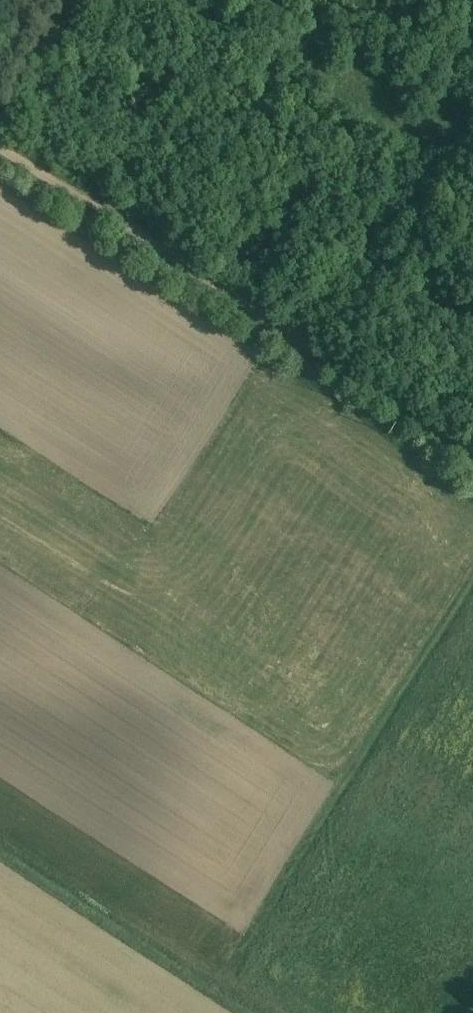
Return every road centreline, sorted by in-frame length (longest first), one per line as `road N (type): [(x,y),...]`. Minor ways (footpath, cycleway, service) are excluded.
road 1 (track): [(0,151),(472,453)]
road 2 (track): [(472,565),(340,780)]

